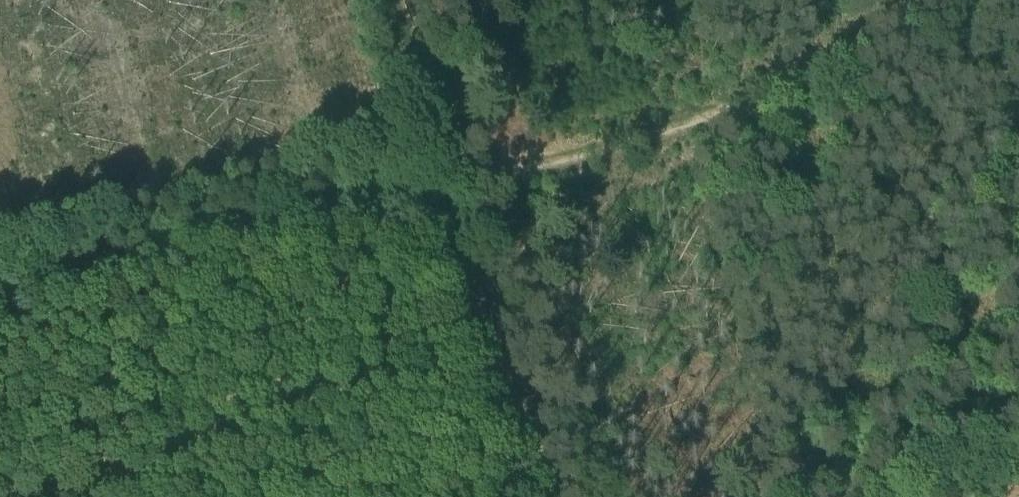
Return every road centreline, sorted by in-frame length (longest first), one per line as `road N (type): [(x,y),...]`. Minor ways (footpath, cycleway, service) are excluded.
road 1 (track): [(941,0),(845,56),(642,144),(455,197),(0,302)]
road 2 (track): [(400,0),(455,197),(561,496)]

